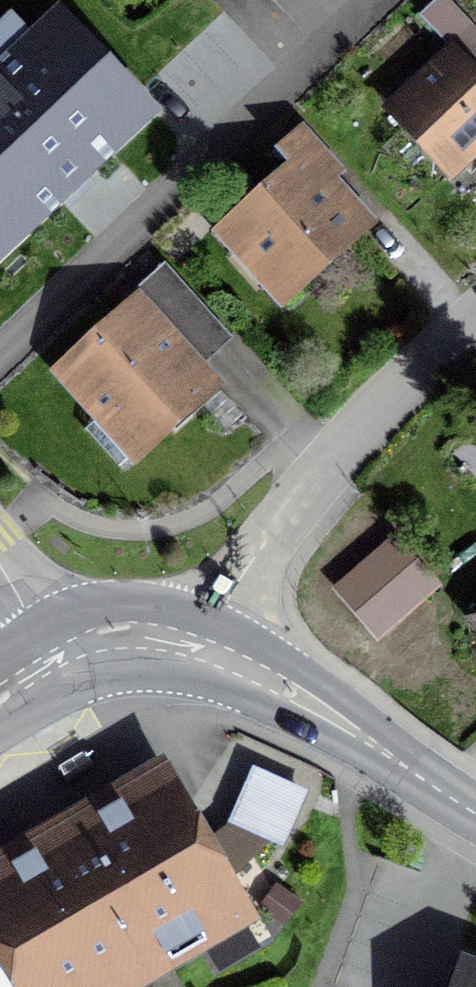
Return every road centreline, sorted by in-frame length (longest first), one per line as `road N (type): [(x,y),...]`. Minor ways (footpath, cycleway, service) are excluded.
road 1 (unclassified): [(187,646),(475,314)]
road 2 (tertiary): [(475,811),(291,691),(187,646)]
road 3 (tertiary): [(187,646),(110,637),(54,660)]

